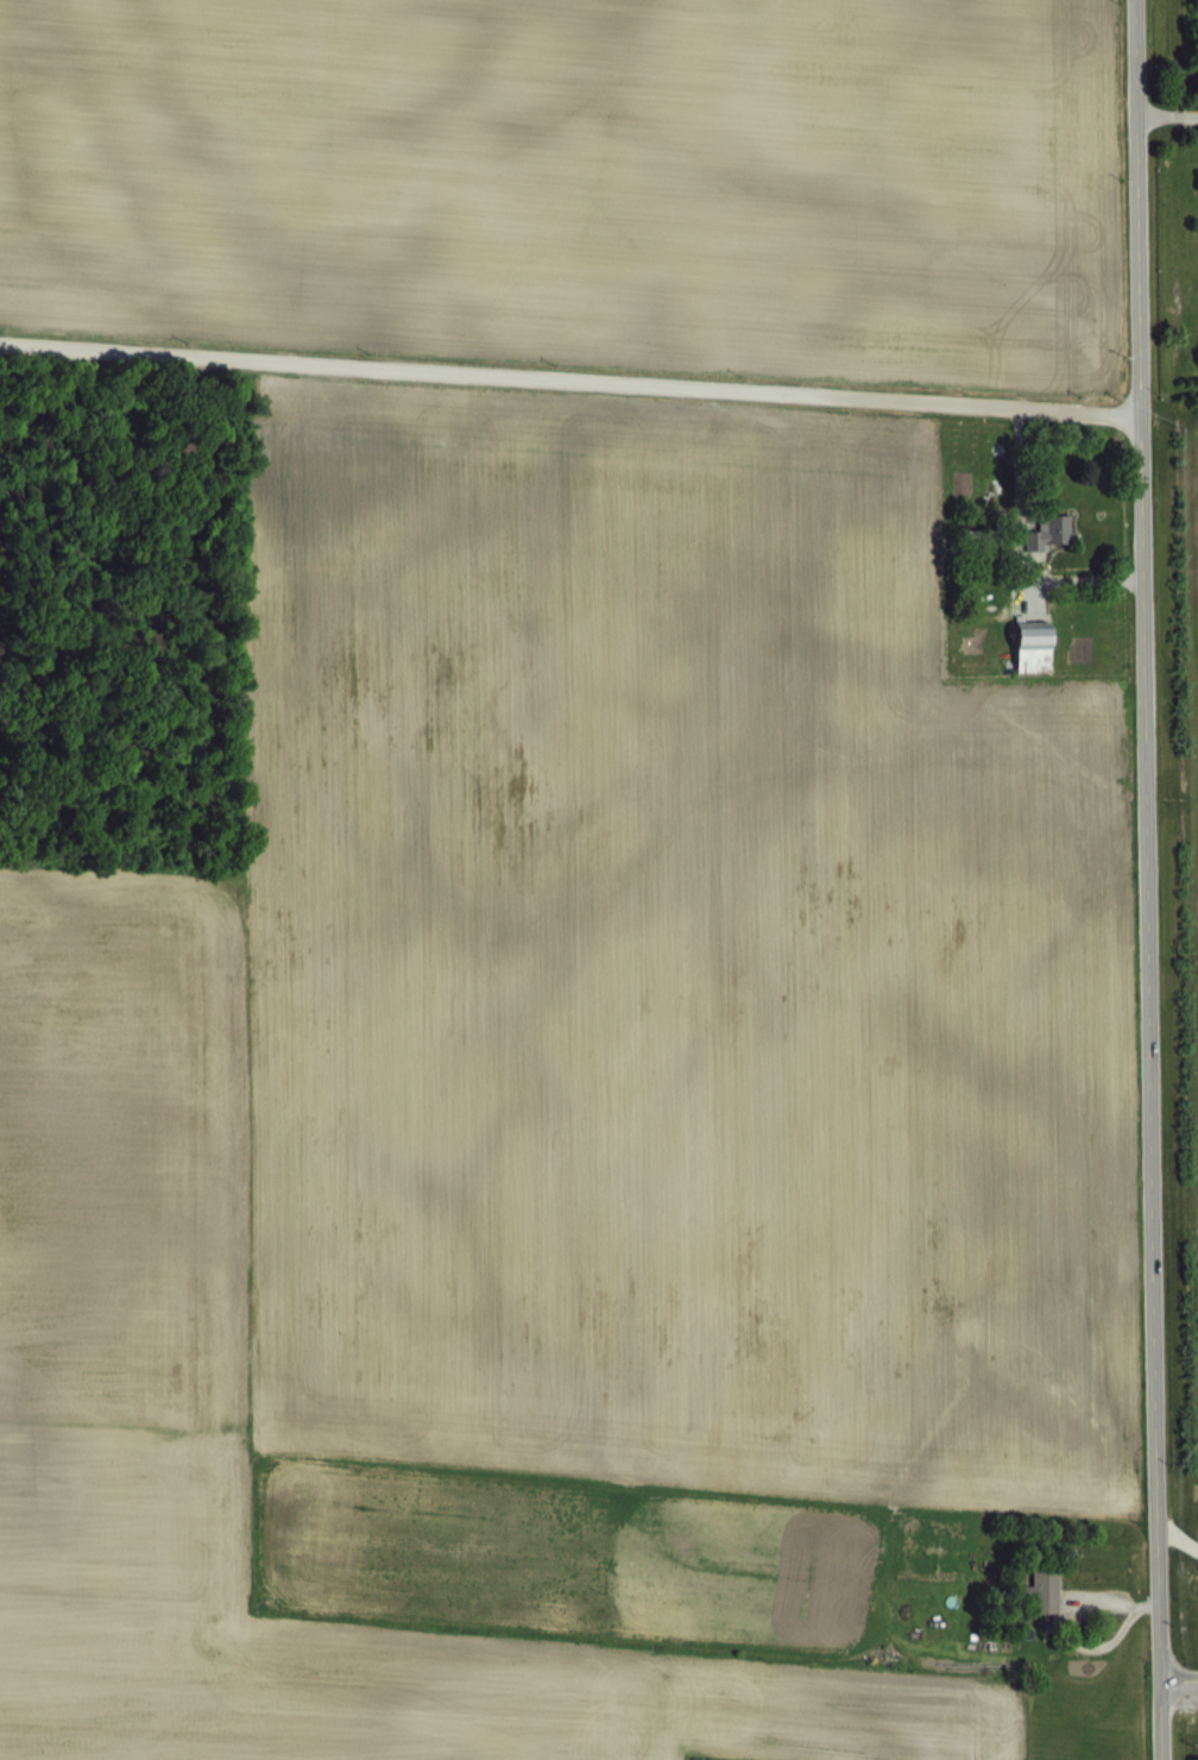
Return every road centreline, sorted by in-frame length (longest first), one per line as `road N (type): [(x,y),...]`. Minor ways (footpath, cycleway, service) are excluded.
road 1 (secondary): [(1162,1759),(1134,0)]
road 2 (tertiary): [(0,341),(1137,414)]

